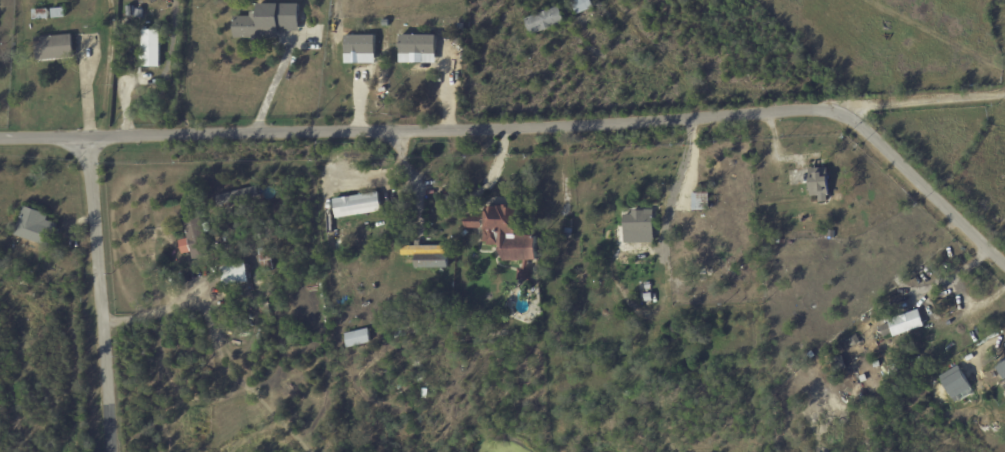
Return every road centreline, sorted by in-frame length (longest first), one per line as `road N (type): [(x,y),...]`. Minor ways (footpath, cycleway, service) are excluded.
road 1 (residential): [(0,138),(394,133),(840,113)]
road 2 (residential): [(87,139),(109,451)]
road 3 (residential): [(1004,267),(840,113)]
road 4 (track): [(1004,95),(840,113)]

